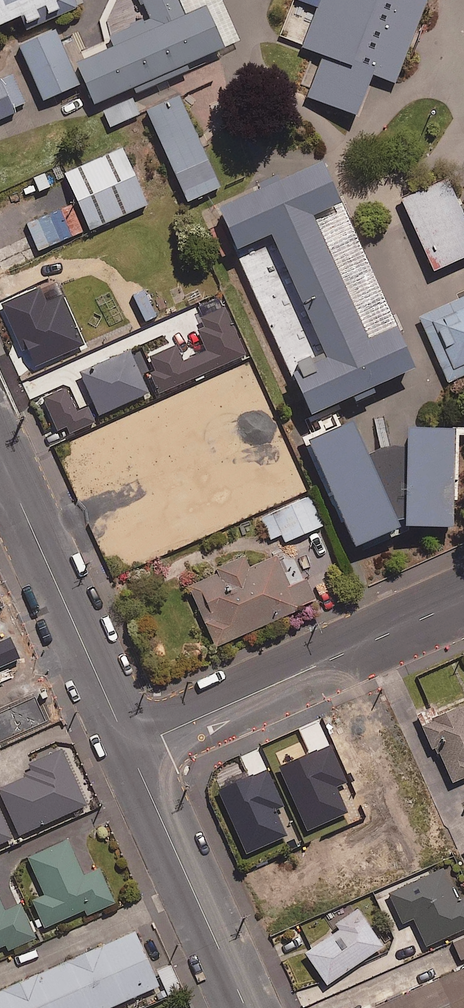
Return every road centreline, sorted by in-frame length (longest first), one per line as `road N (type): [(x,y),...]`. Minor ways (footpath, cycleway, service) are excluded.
road 1 (residential): [(463,599),(130,749)]
road 2 (residential): [(6,471),(130,749)]
road 3 (residential): [(130,749),(249,1007)]

